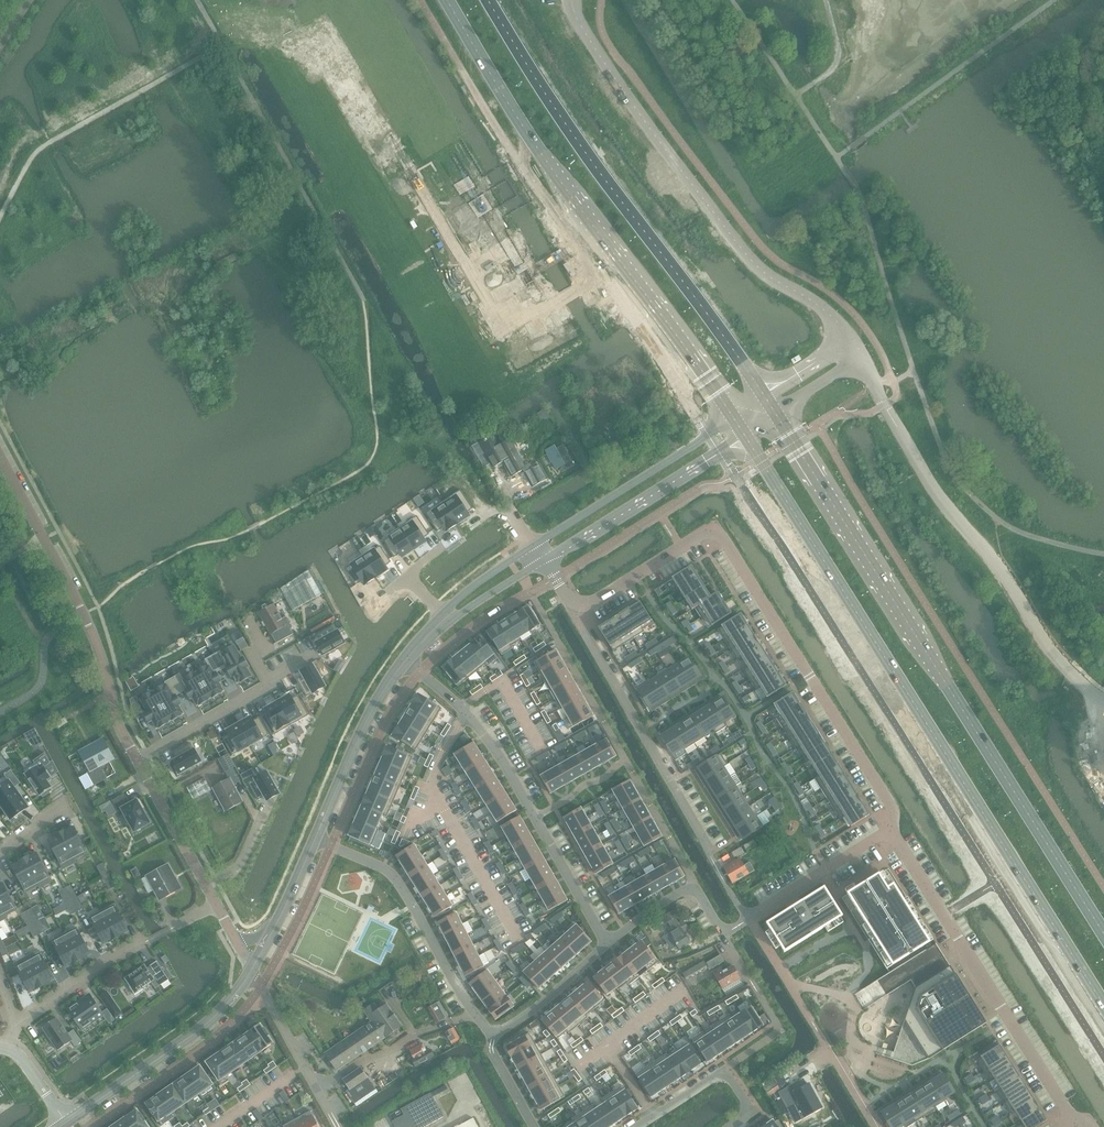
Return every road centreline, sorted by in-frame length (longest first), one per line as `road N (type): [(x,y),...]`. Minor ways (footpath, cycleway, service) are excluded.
road 1 (primary): [(744,435),(1103,1005)]
road 2 (primary): [(1103,931),(775,412)]
road 3 (primary): [(445,0),(572,198),(730,414)]
road 4 (residential): [(581,604),(593,604),(703,534),(723,539),(892,812),(888,830)]
road 5 (primary): [(763,393),(574,140),(489,0)]
road 6 (unclassified): [(849,339),(749,261),(592,47),(572,0)]
road 7 (residential): [(607,944),(506,764),(407,658)]
road 8 (residential): [(888,830),(1073,1122)]
road 9 (residential): [(692,891),(530,592)]
road 10 (residential): [(581,604),(580,623),(710,854)]
road 11 (residential): [(493,1036),(391,875),(315,841)]
road 12 (tertiary): [(66,1121),(202,1028),(252,969)]
road 13 (tertiary): [(730,414),(532,545)]
road 14 (residential): [(15,1026),(117,956),(217,906)]
road 15 (tertiary): [(544,559),(744,435)]
road 16 (tertiary): [(315,841),(360,734),(407,658)]
road 17 (unclassified): [(85,614),(0,455)]
road 18 (residential): [(217,906),(138,759)]
road 19 (residential): [(888,830),(748,918)]
road 20 (residential): [(330,1109),(252,969)]
road 21 (residential): [(138,759),(85,614)]
road 22 (residential): [(138,759),(270,688)]
road 23 (residential): [(493,1036),(607,944)]
road 24 (unclassified): [(775,412),(860,355),(849,339)]

